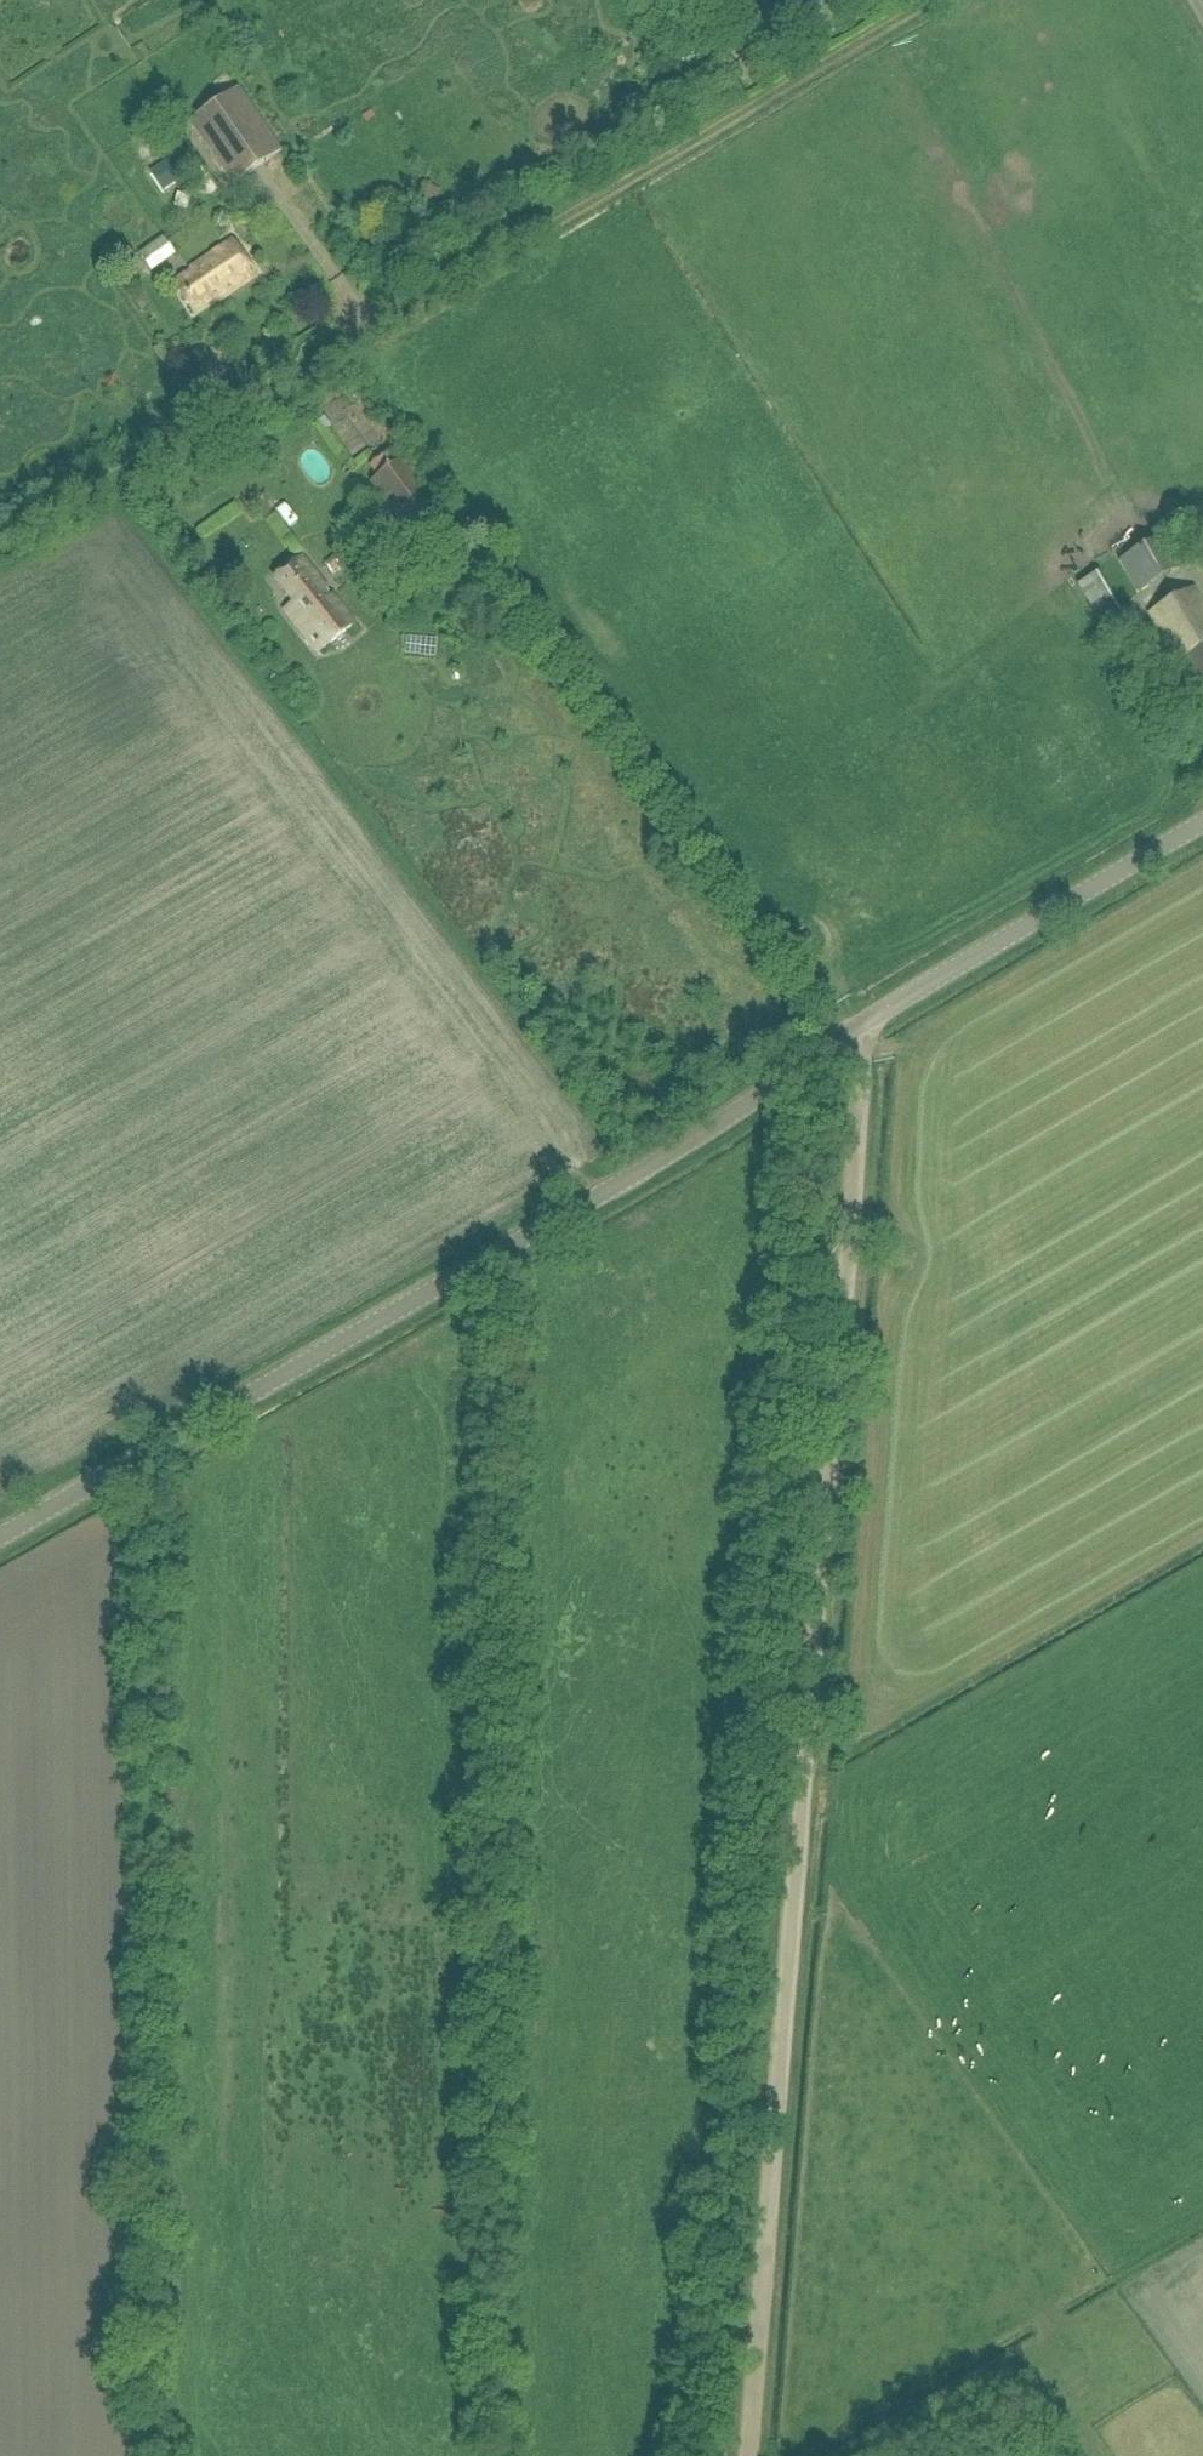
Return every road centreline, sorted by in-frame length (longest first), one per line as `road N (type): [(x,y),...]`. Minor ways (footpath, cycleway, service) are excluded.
road 1 (track): [(866,1022),(744,2455)]
road 2 (tertiary): [(0,1536),(673,1151),(866,1022),(1202,822)]
road 3 (unclassified): [(930,0),(364,334)]
road 4 (track): [(498,565),(842,1038)]
road 5 (track): [(364,334),(0,547)]

